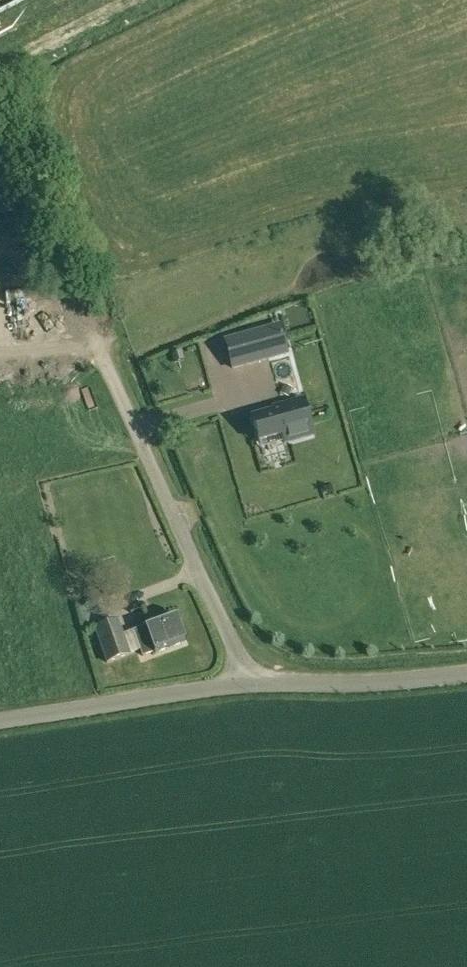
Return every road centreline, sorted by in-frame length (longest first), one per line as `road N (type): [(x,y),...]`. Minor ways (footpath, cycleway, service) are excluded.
road 1 (residential): [(248,683),(97,351)]
road 2 (unclassified): [(0,720),(248,683)]
road 3 (unclassified): [(248,683),(466,673)]

